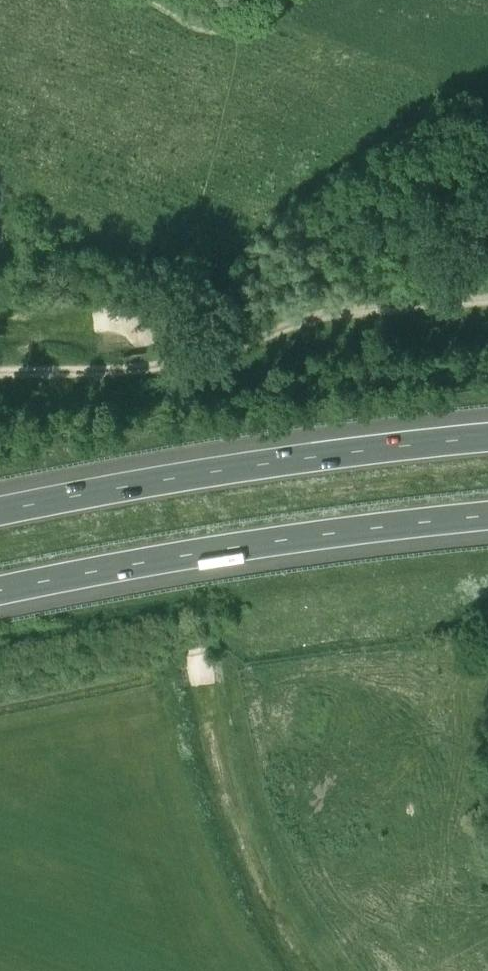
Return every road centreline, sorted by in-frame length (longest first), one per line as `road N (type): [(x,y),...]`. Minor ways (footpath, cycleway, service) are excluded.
road 1 (track): [(0,378),(175,363),(317,320),(487,301)]
road 2 (motorway): [(0,592),(321,536),(487,517)]
road 3 (motorway): [(487,434),(200,470),(0,508)]
road 4 (track): [(350,970),(295,890),(270,835),(235,704)]

